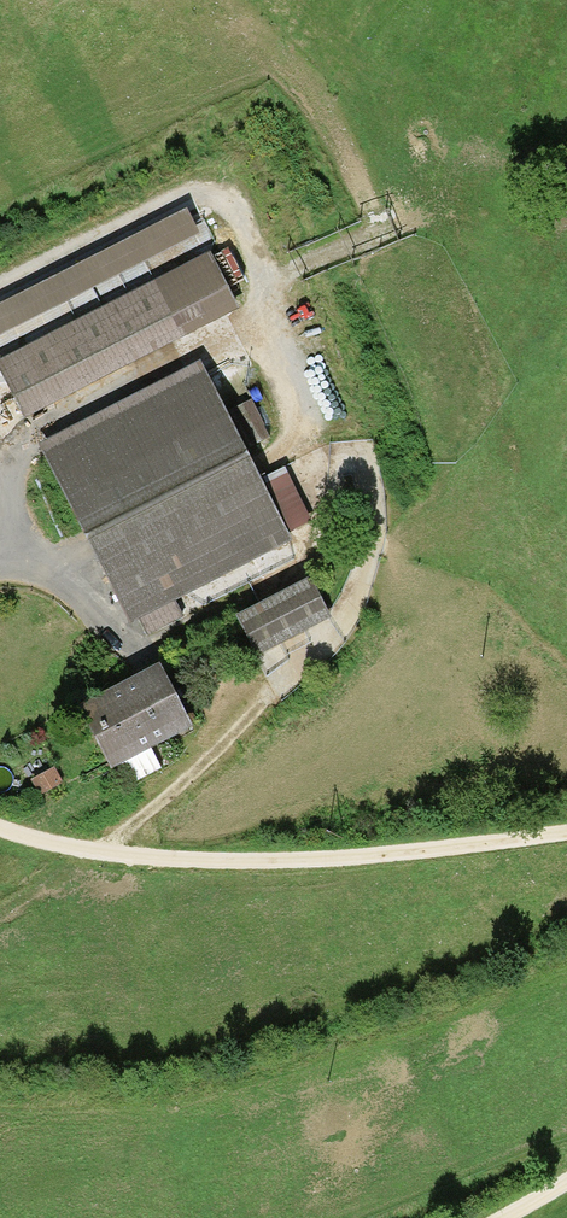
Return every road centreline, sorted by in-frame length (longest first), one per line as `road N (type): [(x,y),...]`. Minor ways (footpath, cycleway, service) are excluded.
road 1 (track): [(0,819),(103,853),(253,863),(566,834)]

